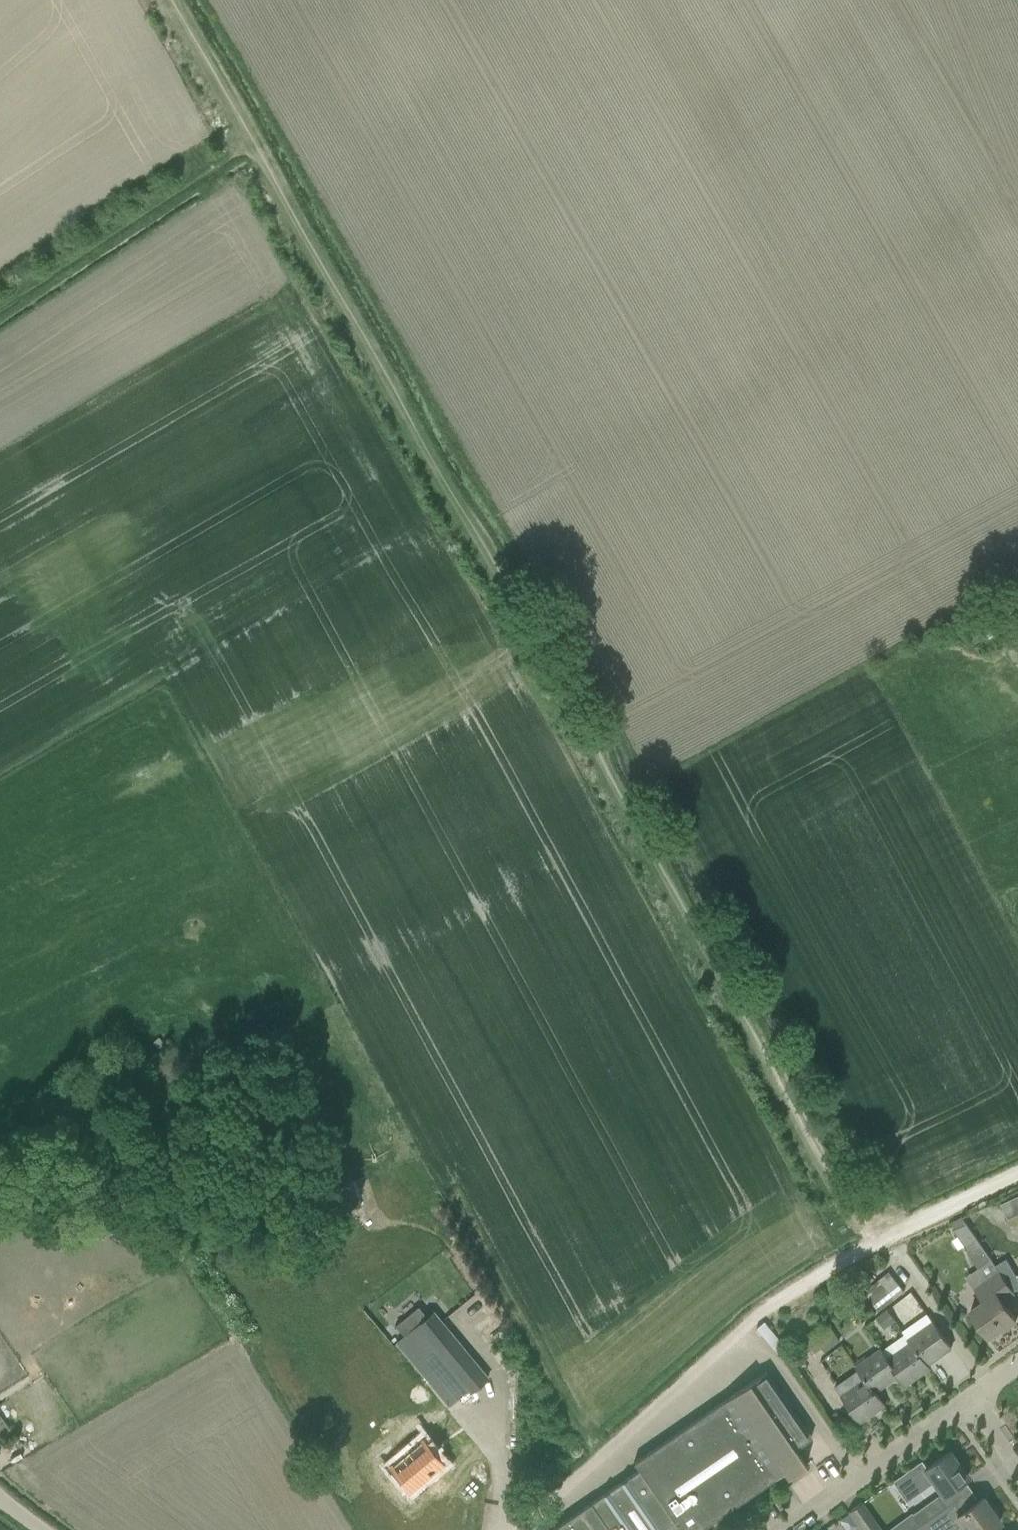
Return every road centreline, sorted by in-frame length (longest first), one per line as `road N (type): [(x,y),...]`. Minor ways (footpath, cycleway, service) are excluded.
road 1 (unclassified): [(504,1529),(806,1286),(1017,1163)]
road 2 (residential): [(973,1397),(785,1529)]

